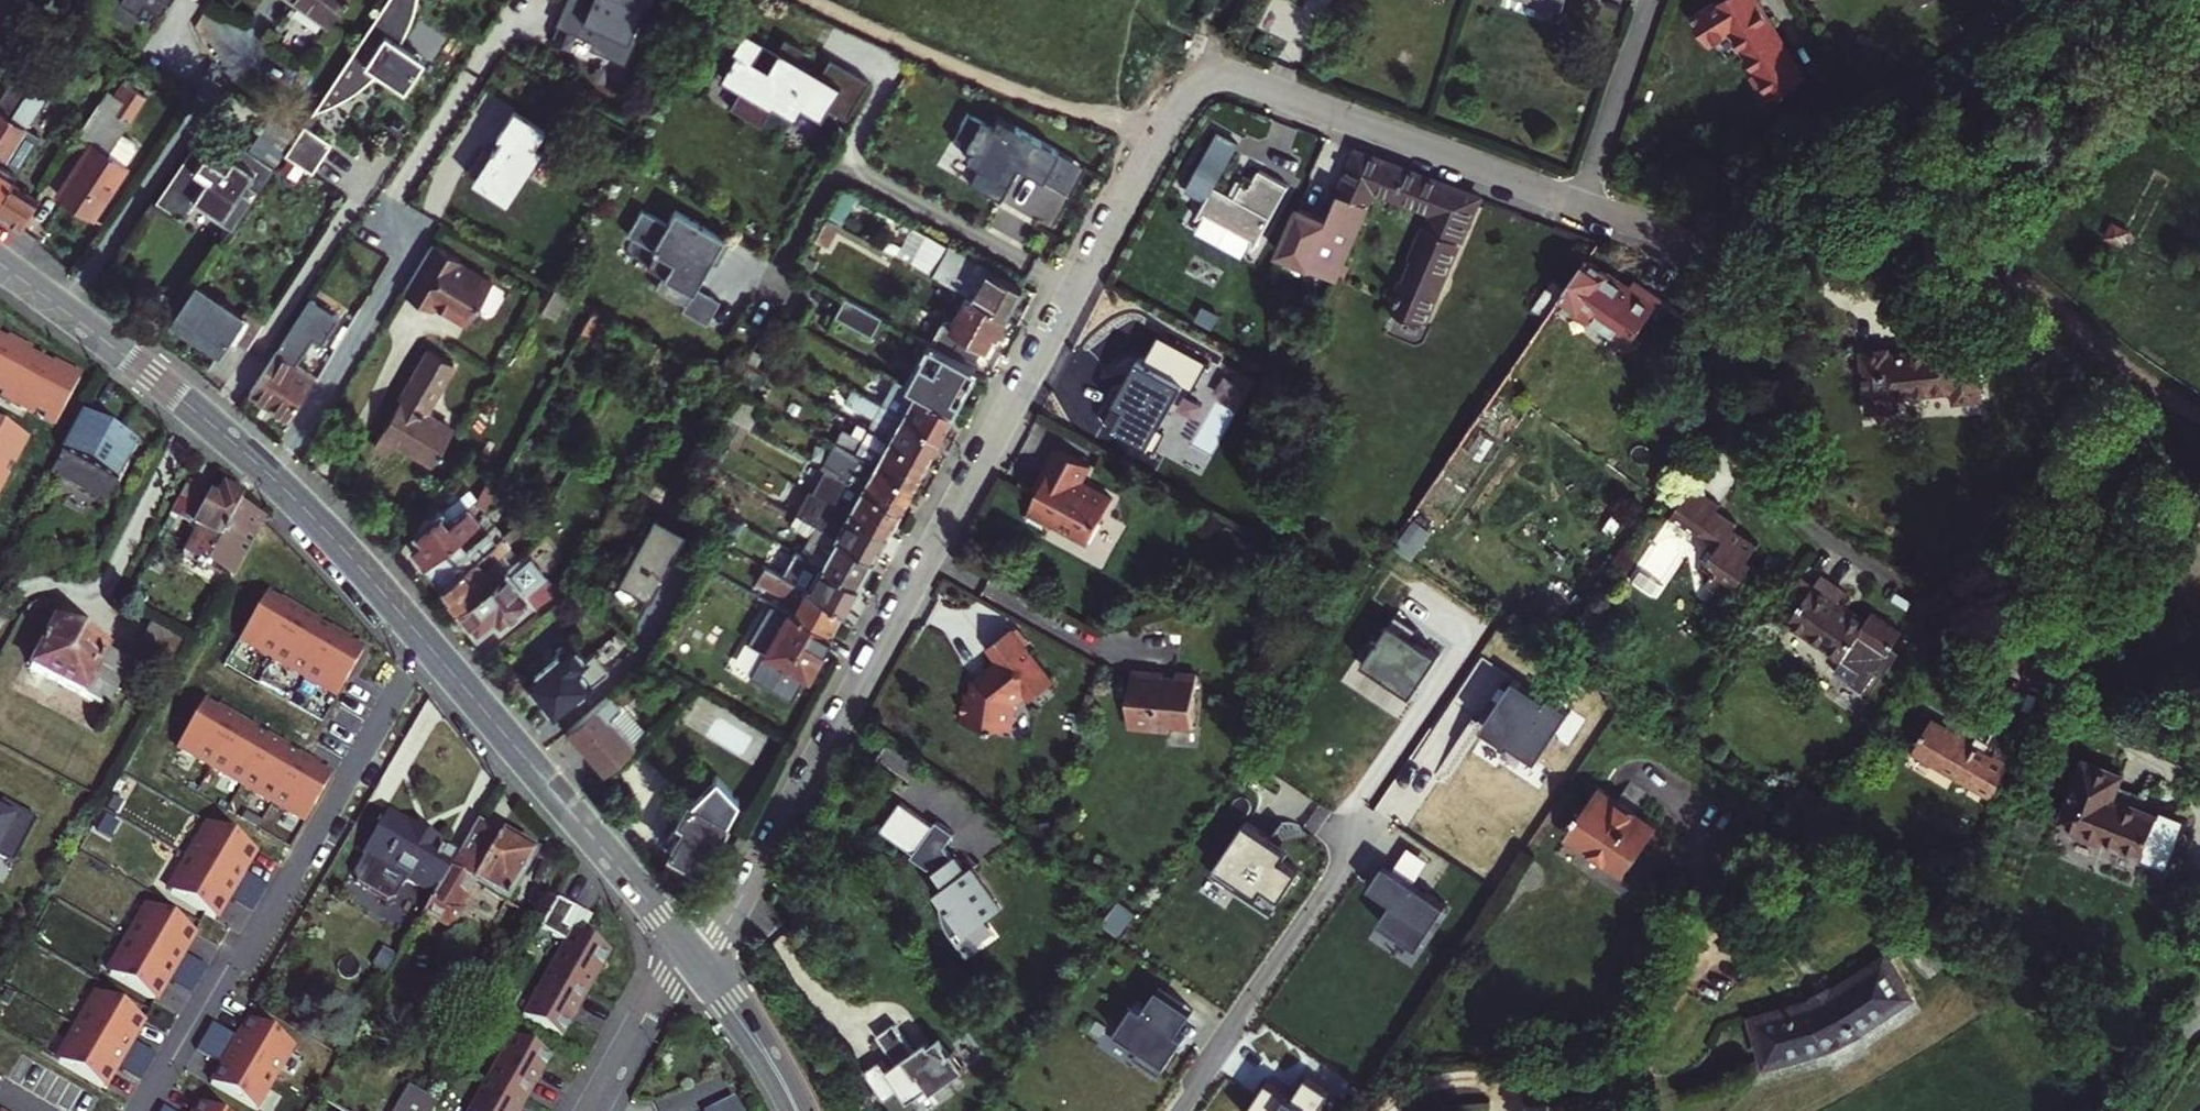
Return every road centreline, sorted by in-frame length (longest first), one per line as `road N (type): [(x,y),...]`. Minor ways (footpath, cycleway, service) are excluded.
road 1 (residential): [(1583,203),(1241,81),(1194,88),(732,913),(694,956)]
road 2 (residential): [(2089,0),(1734,227),(1681,229),(1583,203)]
road 3 (tertiary): [(0,266),(252,462),(425,646)]
road 4 (residential): [(425,646),(144,1110)]
road 5 (tertiary): [(425,646),(694,956)]
road 6 (track): [(805,0),(1048,105),(1162,134)]
road 7 (residential): [(1583,203),(1653,0)]
road 8 (tertiary): [(694,956),(741,1016),(796,1110)]
road 9 (residential): [(694,956),(654,1007),(594,1110)]

